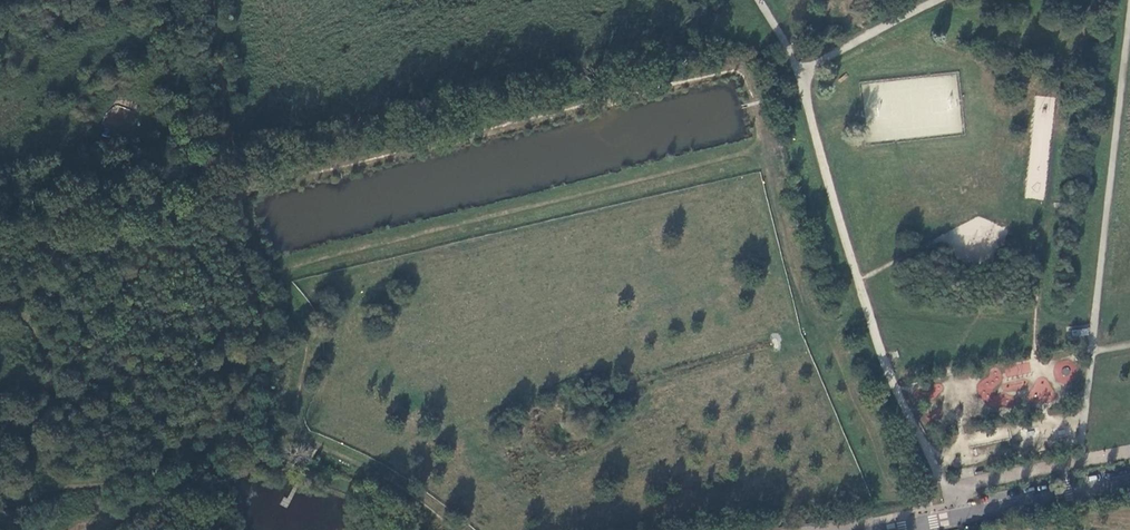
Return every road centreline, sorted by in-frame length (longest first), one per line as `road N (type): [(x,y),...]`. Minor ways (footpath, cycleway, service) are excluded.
road 1 (residential): [(1129,478),(920,523)]

